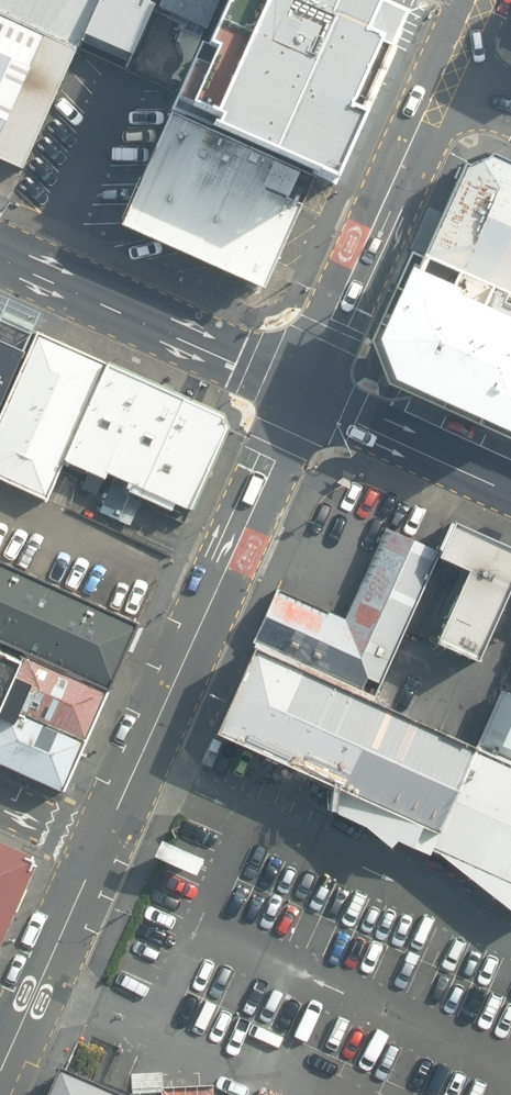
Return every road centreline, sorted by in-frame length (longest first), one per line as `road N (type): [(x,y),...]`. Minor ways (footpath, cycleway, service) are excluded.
road 1 (tertiary): [(104,849),(303,392)]
road 2 (tertiary): [(303,392),(444,77)]
road 3 (trunk): [(0,258),(303,392)]
road 4 (tertiary): [(0,1075),(104,849)]
road 5 (trunk): [(303,392),(510,492)]

